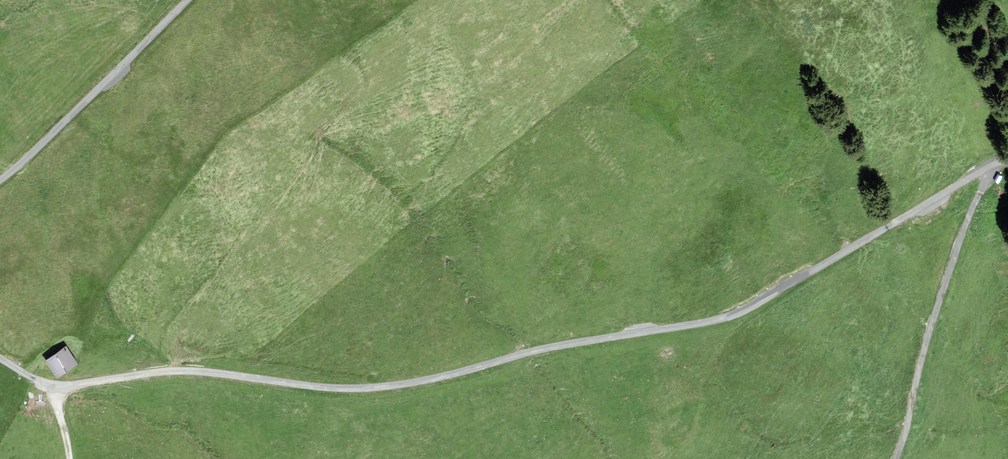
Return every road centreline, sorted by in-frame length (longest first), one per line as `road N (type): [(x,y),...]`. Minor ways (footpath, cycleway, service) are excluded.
road 1 (unclassified): [(1007,158),(715,320),(546,348),(385,388),(176,371),(53,391),(0,358)]
road 2 (track): [(992,166),(941,295),(897,458)]
road 3 (track): [(0,181),(193,0)]

